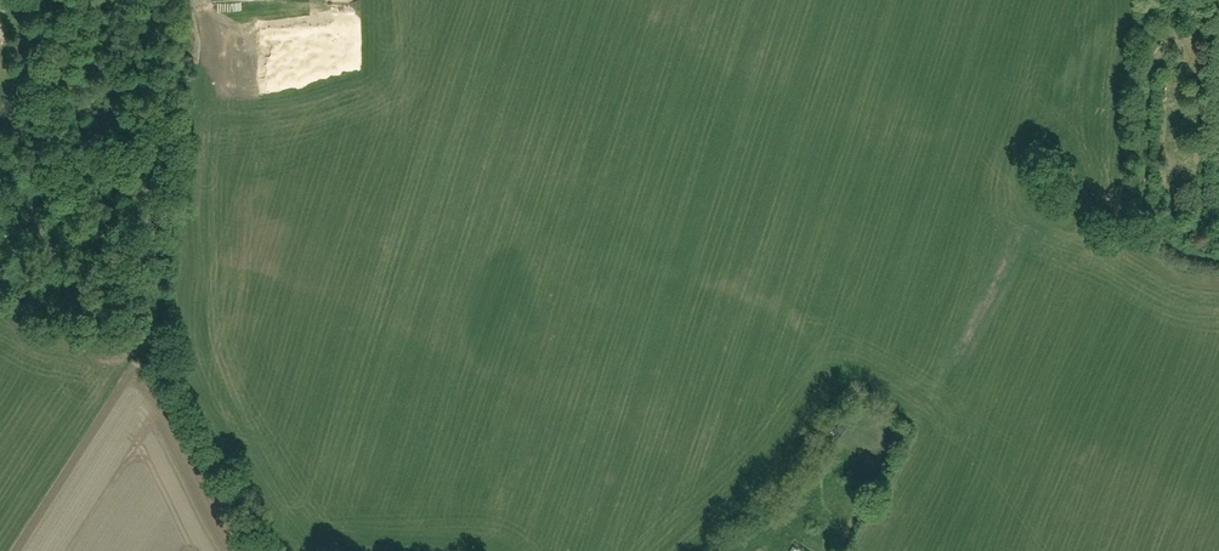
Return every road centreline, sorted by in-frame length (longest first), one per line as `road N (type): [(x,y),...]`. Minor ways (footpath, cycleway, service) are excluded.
road 1 (residential): [(268,550),(157,343),(140,0)]

